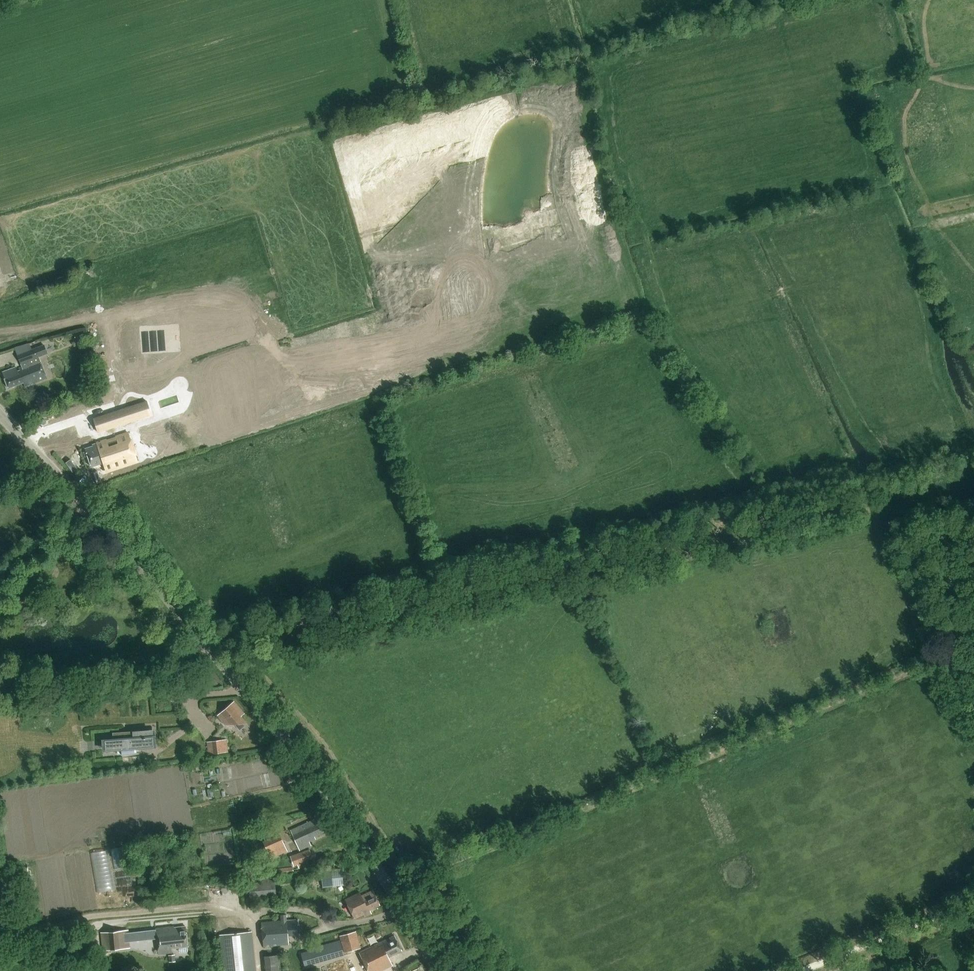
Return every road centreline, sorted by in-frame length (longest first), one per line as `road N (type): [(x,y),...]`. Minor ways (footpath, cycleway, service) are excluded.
road 1 (unclassified): [(442,970),(303,760),(0,414)]
road 2 (track): [(403,908),(340,922),(304,910),(214,907),(0,929)]
road 3 (track): [(800,970),(973,903)]

